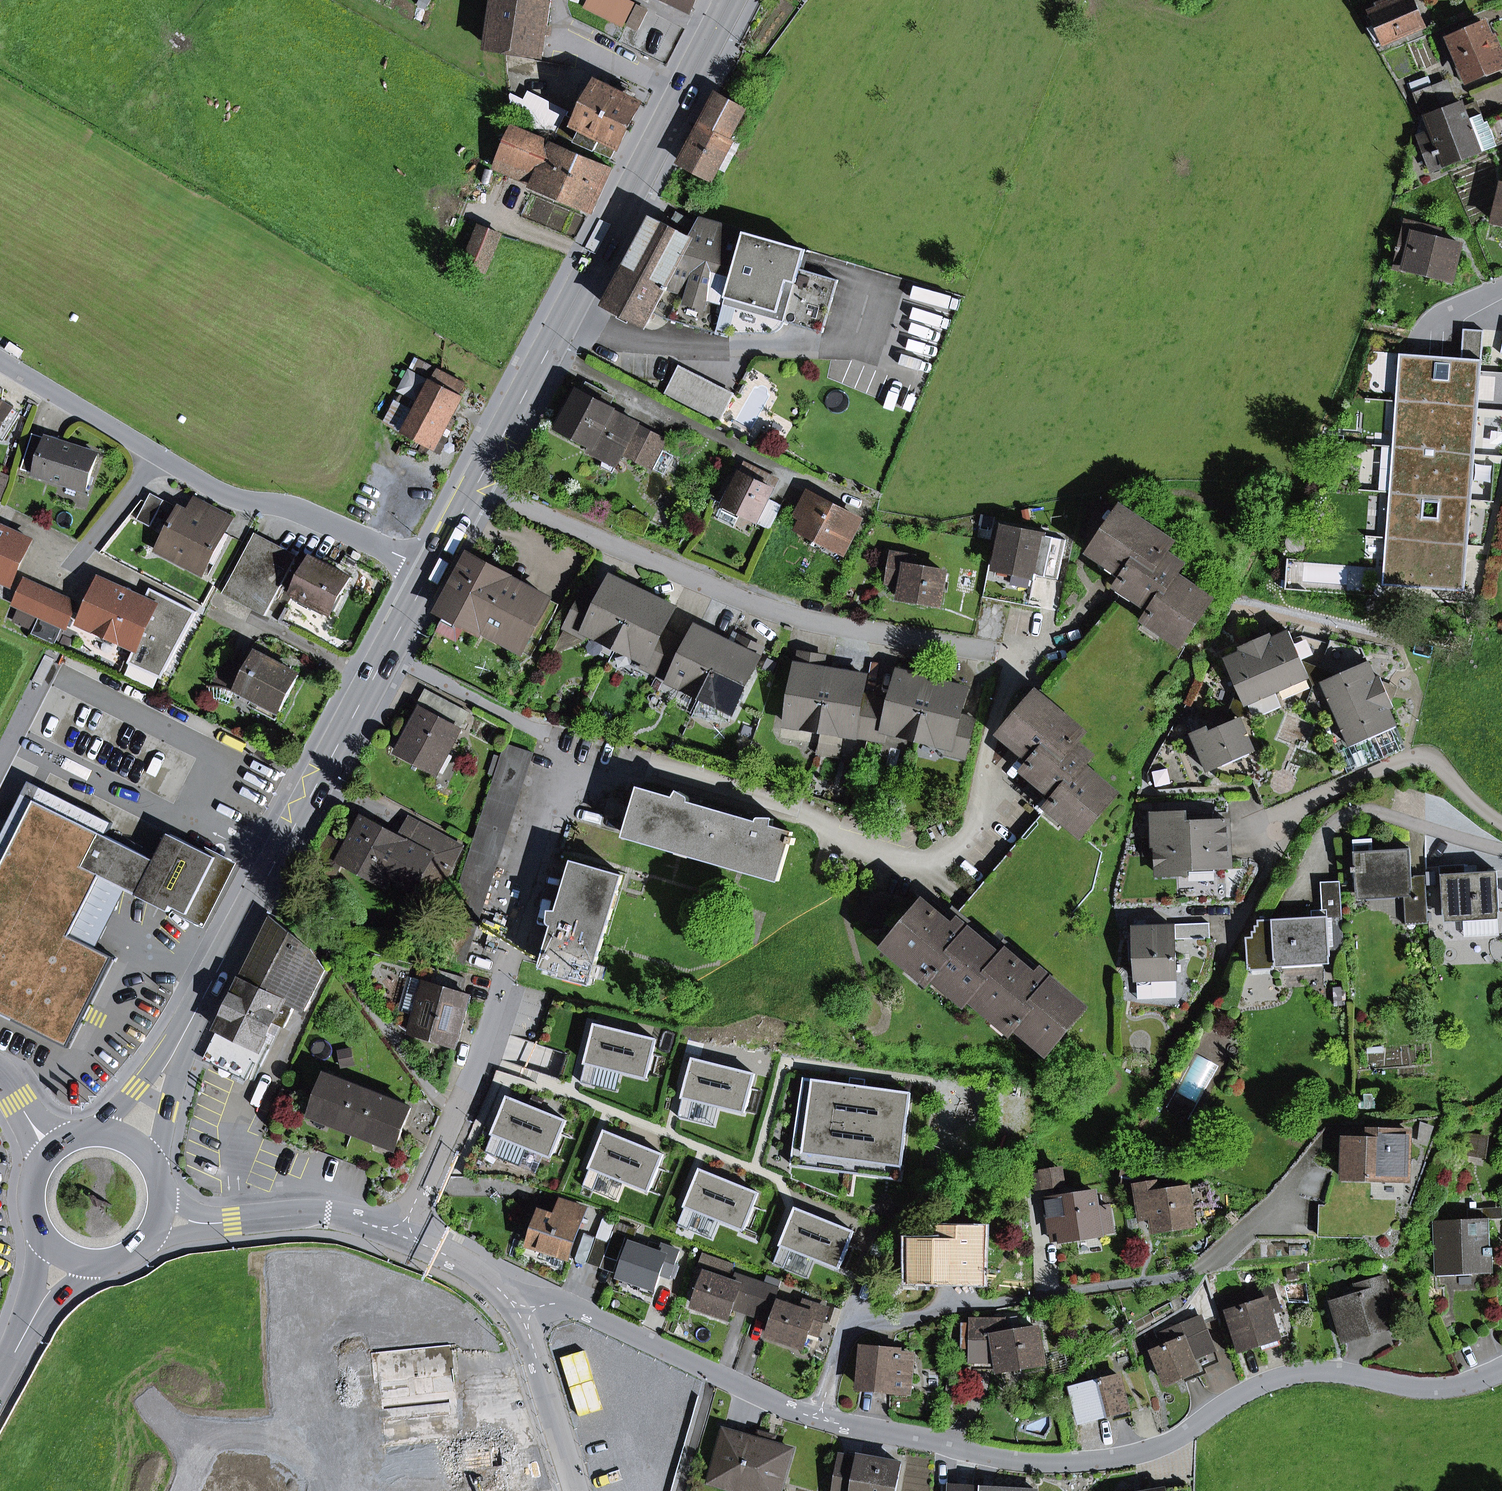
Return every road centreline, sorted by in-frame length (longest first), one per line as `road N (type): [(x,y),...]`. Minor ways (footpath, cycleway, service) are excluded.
road 1 (residential): [(1501,1369),(1423,1388),(1339,1370),(1273,1378),(1166,1445),(1096,1462),(1024,1460),(817,1419)]
road 2 (residential): [(1000,653),(783,613),(479,480)]
road 3 (primary): [(172,1057),(430,572)]
road 4 (primary): [(479,480),(729,0)]
road 5 (residential): [(430,572),(297,509),(227,496),(0,360)]
road 6 (residential): [(817,1419),(833,1364),(848,1343),(881,1324),(1184,1277)]
road 7 (residential): [(1223,959),(1293,817),(1308,804),(1410,755),(1441,765),(1501,823)]
road 8 (residential): [(817,1419),(574,1307),(546,1305),(519,1314)]
road 9 (residential): [(502,981),(472,1074),(400,1236)]
road 10 (residential): [(160,1220),(315,1214),(400,1236)]
road 11 (residential): [(519,1314),(577,1490)]
road 12 (residential): [(1336,820),(1379,812),(1501,851)]
road 13 (residential): [(400,1236),(482,1276),(519,1314)]
road 14 (primary): [(0,1382),(67,1257)]
road 15 (primary): [(52,1151),(31,1199),(41,1233),(67,1257)]

